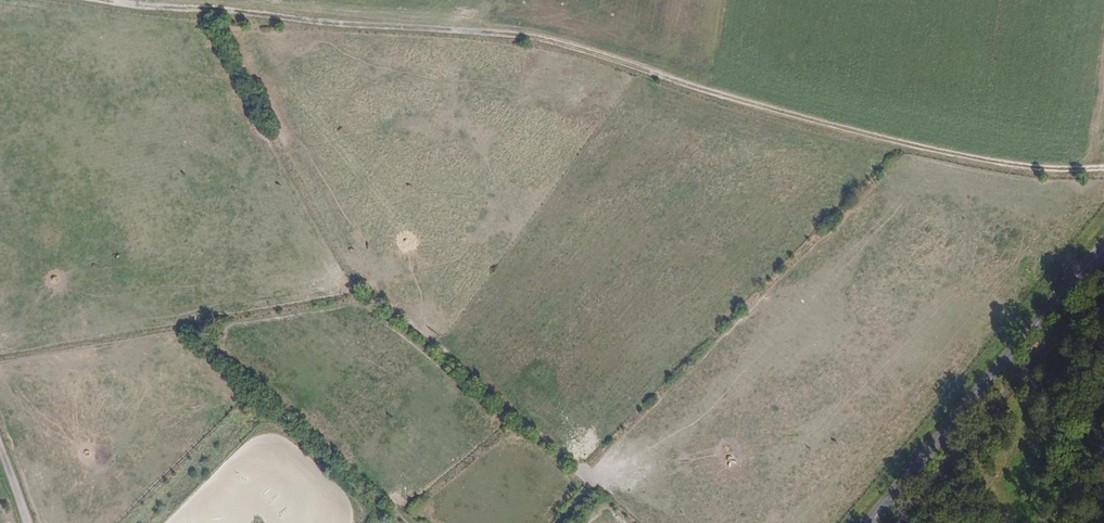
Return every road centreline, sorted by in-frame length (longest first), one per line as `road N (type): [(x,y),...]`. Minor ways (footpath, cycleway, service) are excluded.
road 1 (track): [(105,0),(497,29),(833,127),(1005,166),(1103,169)]
road 2 (secondary): [(1103,252),(877,522)]

